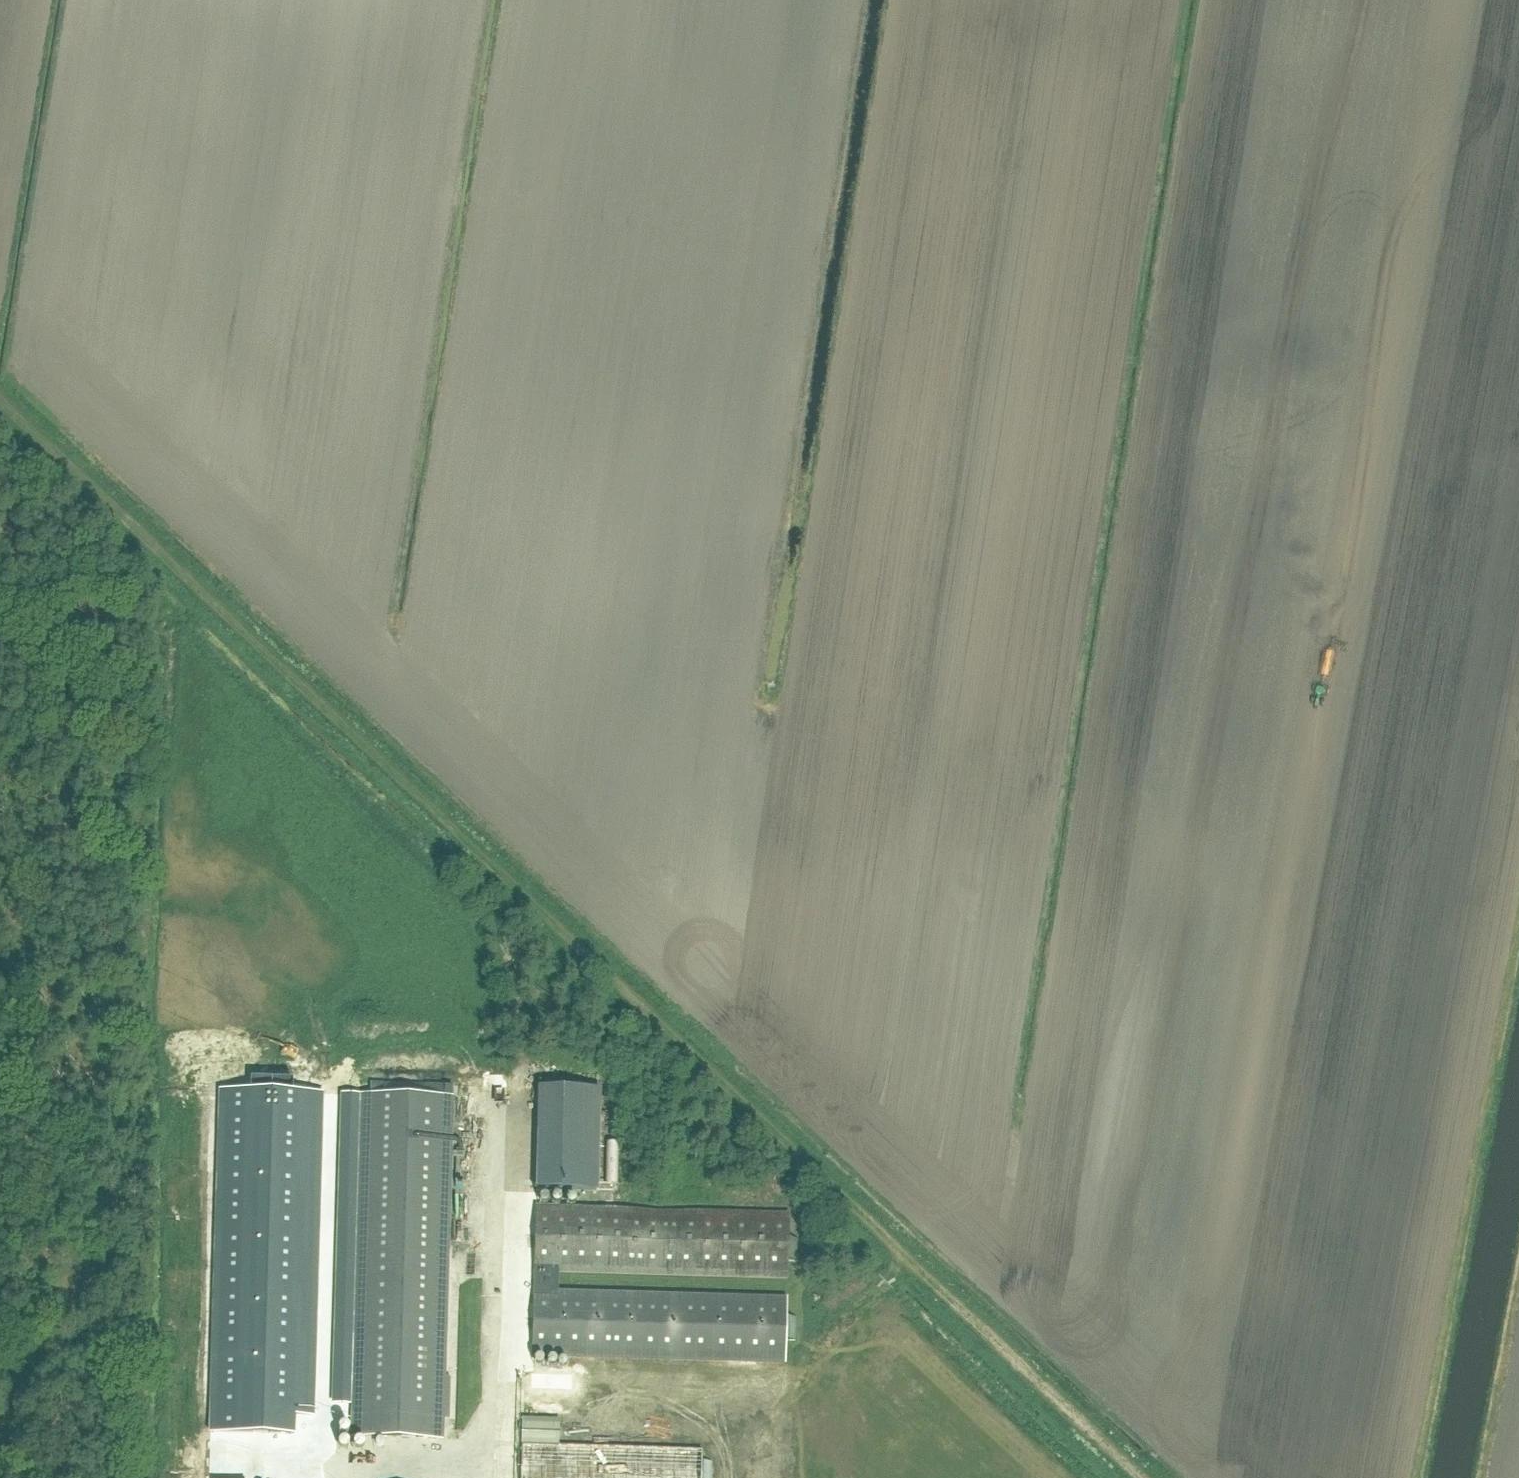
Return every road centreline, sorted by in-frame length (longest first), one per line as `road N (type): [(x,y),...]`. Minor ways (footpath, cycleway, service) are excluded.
road 1 (track): [(1141,1477),(0,402)]

